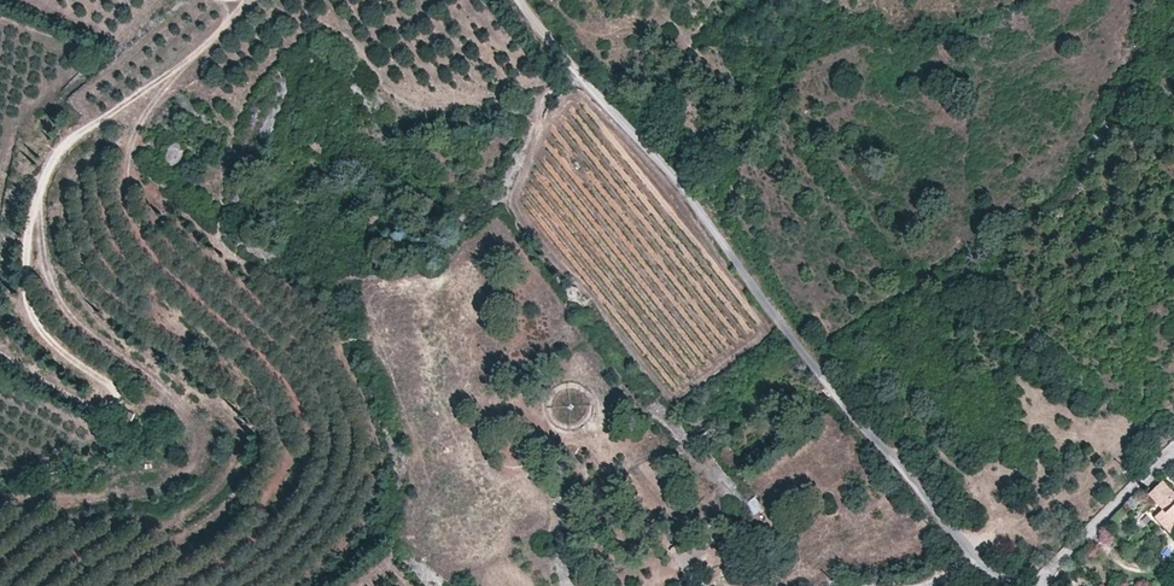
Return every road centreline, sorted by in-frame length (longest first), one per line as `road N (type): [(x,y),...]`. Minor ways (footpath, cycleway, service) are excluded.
road 1 (track): [(248,0),(165,61),(55,181),(83,341),(134,390),(138,420),(127,473),(72,508),(0,528)]
road 2 (unclassified): [(521,0),(676,180),(799,350),(971,554)]

